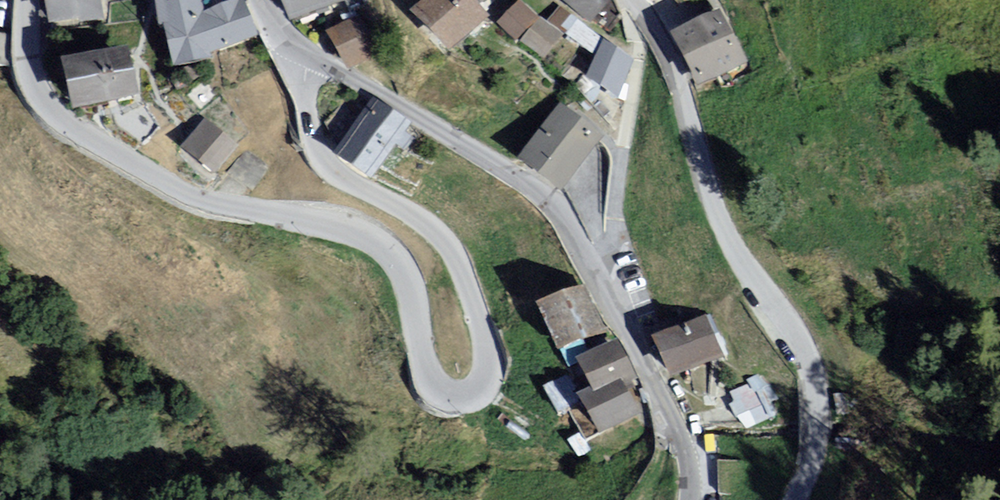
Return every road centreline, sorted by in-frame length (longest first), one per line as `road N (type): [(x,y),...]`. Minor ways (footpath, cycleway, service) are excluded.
road 1 (unclassified): [(26,0),(29,66),(43,101),(78,135),(205,204),(359,233),(385,246),(404,272),(423,363),(437,384),(473,387),(487,360),(455,255),(430,229),(322,168),(303,88),(308,56)]
road 2 (tertiary): [(308,56),(544,196),(572,228),(686,451),(688,499)]
road 3 (unclassified): [(624,0),(650,25),(684,99),(725,228),(812,382),(815,456),(794,499)]

